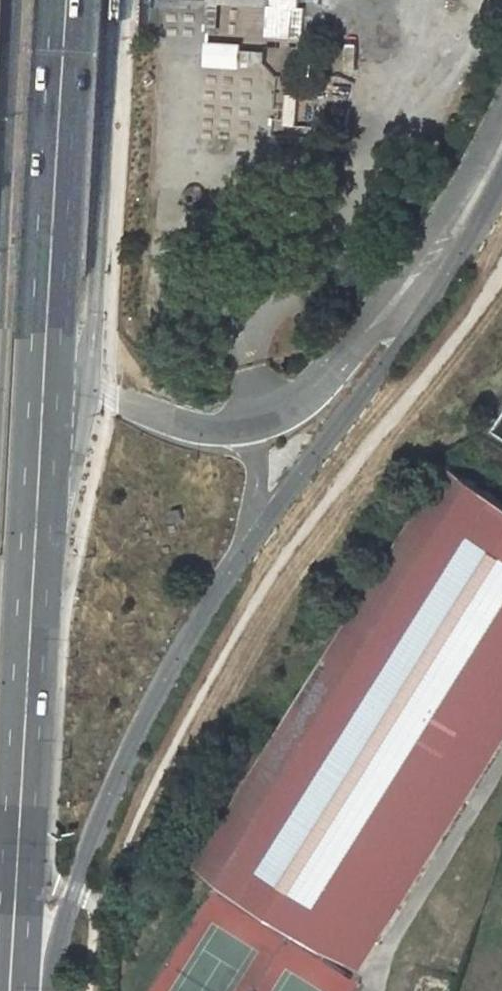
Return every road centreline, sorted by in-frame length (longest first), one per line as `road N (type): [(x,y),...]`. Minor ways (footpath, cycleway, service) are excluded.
road 1 (primary): [(47,990),(74,891),(159,692),(245,551),(481,224),(501,181)]
road 2 (primary): [(52,0),(0,898)]
road 3 (primary): [(30,990),(61,349)]
road 4 (primary): [(501,112),(450,202),(315,384),(285,412),(230,432),(167,421),(76,378),(61,349)]
road 5 (primary): [(61,349),(81,0)]
road 6 (primary): [(15,0),(0,251)]

